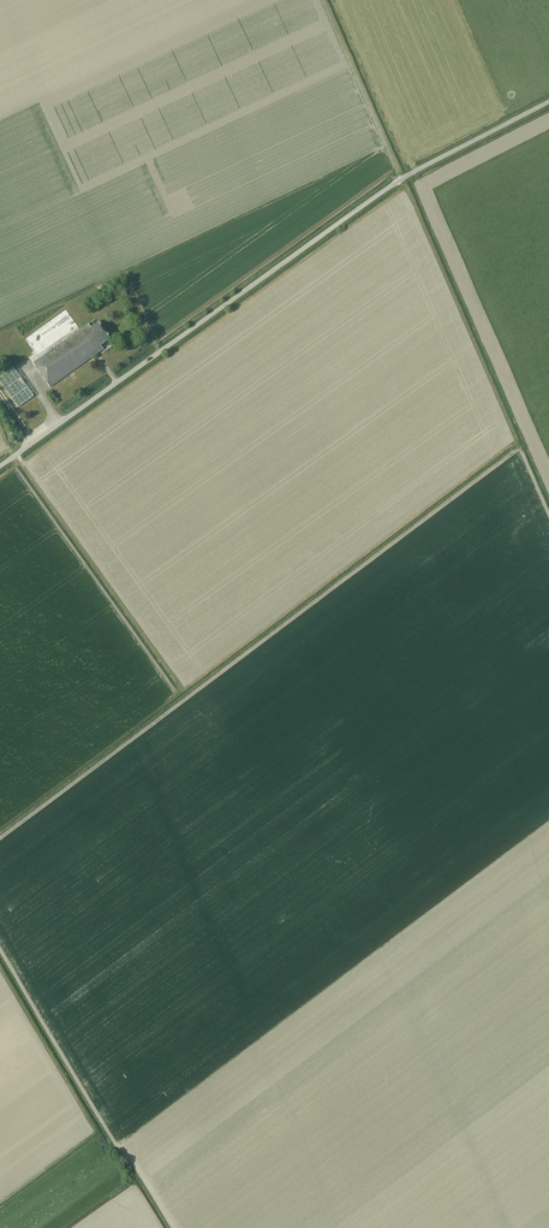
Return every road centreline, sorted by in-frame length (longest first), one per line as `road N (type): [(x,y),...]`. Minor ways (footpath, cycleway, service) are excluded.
road 1 (unclassified): [(0,467),(394,185),(548,102)]

